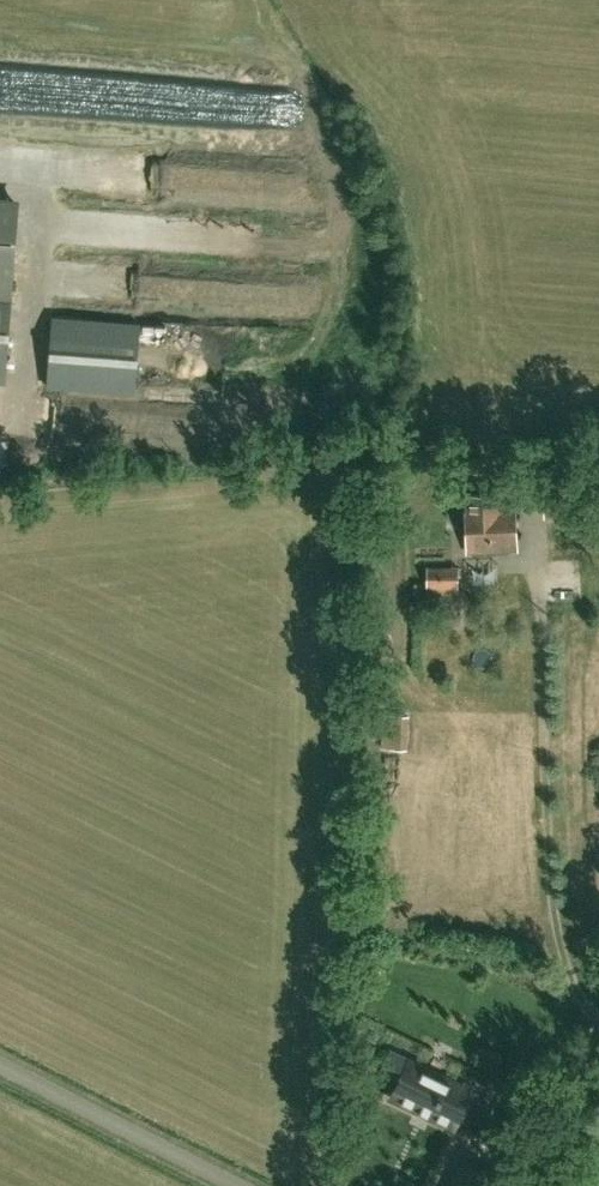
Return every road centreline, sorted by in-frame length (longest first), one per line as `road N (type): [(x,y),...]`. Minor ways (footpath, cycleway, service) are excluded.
road 1 (unclassified): [(243,1185),(0,1063)]
road 2 (unclassified): [(528,1185),(598,1042)]

